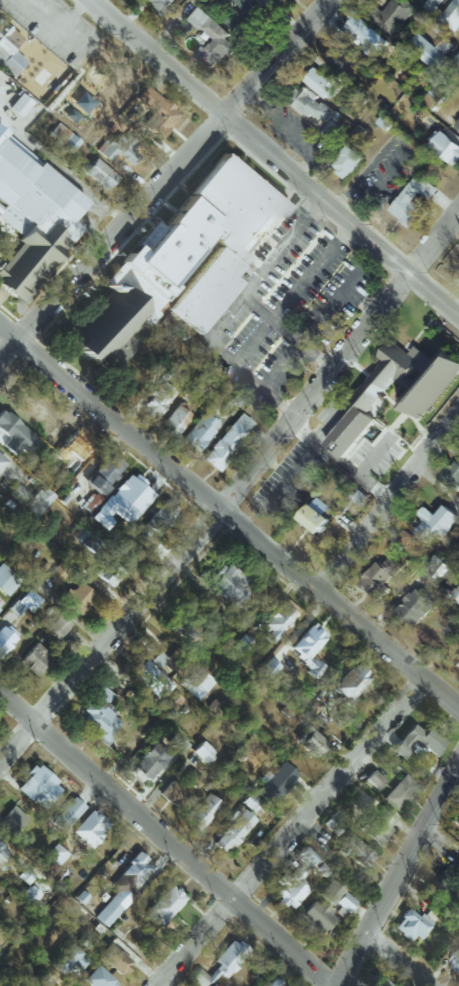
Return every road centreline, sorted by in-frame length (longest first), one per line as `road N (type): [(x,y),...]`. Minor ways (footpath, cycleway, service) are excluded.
road 1 (residential): [(0,759),(218,508),(458,207)]
road 2 (residential): [(14,340),(458,717)]
road 3 (residential): [(83,0),(213,123),(458,326)]
road 4 (residential): [(0,356),(327,0)]
road 5 (residential): [(0,693),(332,985)]
road 6 (residential): [(154,985),(416,681)]
road 7 (residential): [(332,985),(458,761)]
road 8 (residential): [(315,589),(458,402)]

